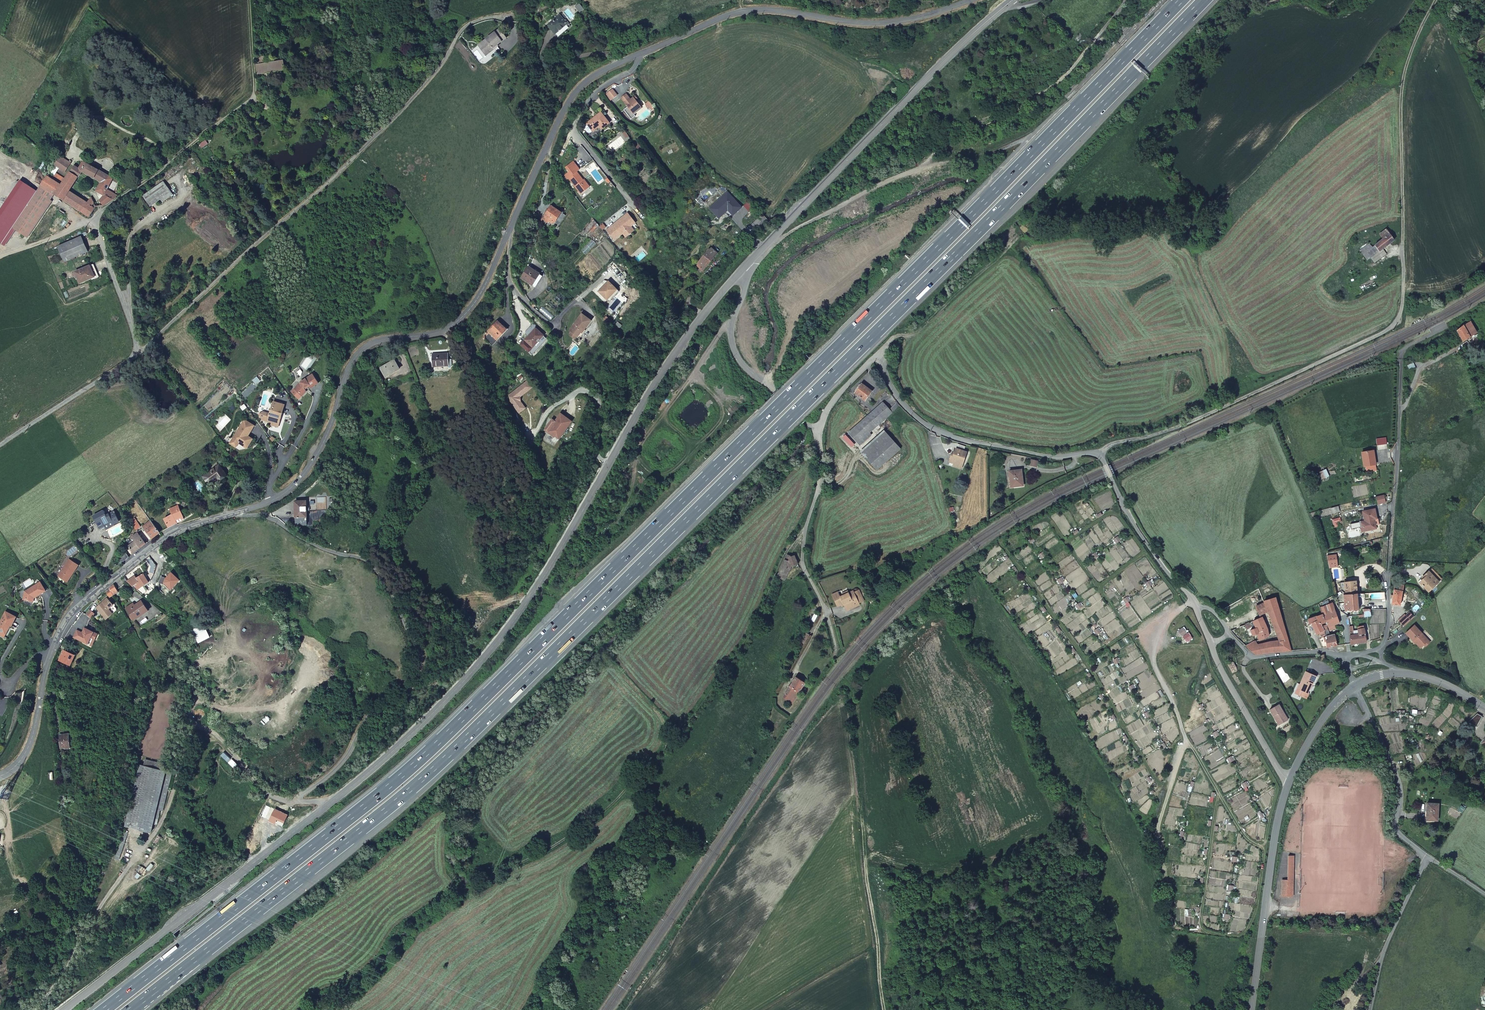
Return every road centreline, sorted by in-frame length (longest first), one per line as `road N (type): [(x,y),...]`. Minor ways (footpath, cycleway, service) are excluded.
road 1 (trunk): [(1182,0),(426,754),(104,1009)]
road 2 (trunk): [(132,1009),(446,760),(1204,0)]
road 3 (unclassified): [(971,0),(880,24),(750,11),(586,82),(567,105),(473,306),(440,331),(364,348),(306,471),(280,496),(239,512)]
road 4 (unclassified): [(327,805),(410,736),(497,641),(679,347),(744,267)]
road 5 (track): [(130,361),(366,145),(434,73),(460,33),(470,24),(508,20)]
road 6 (track): [(804,533),(784,554),(738,652),(659,756),(562,840),(464,887)]
road 7 (unclassified): [(38,1009),(159,826),(195,728),(212,730),(267,793),(298,801)]
road 8 (unclassified): [(298,801),(342,762),(368,720),(409,689),(418,652),(370,561),(239,512)]
road 9 (residential): [(1123,0),(1053,85),(940,147),(921,167),(779,231)]
road 10 (unclassified): [(1099,455),(1203,416),(1393,325),(1402,307),(1403,238)]
road 11 (track): [(247,0),(256,102),(94,220),(0,257)]
road 12 (track): [(837,653),(855,711),(884,1009)]
road 13 (residential): [(1099,455),(1049,456),(929,426),(900,401),(875,358),(832,401),(820,429)]
road 14 (unclassified): [(64,1009),(327,805)]
road 15 (unclassified): [(779,231),(1011,1)]
road 16 (residential): [(94,220),(135,352),(0,447)]
road 17 (track): [(716,336),(640,443),(641,461),(666,472),(720,421)]
road 18 (unclassified): [(239,512),(159,543),(75,610),(50,657)]
road 19 (track): [(1403,238),(1401,90),(1435,0)]
road 20 (residential): [(1381,647),(1400,412)]
road 21 (secondary): [(1251,1009),(1290,780)]
road 22 (residential): [(820,429),(819,482),(802,561),(837,653)]
road 23 (residential): [(1355,686),(1397,772),(1398,832),(1428,857)]
road 24 (unclassified): [(1197,608),(1127,512),(1107,465)]
road 25 (residential): [(1428,857),(1384,951),(1370,1009)]
road 26 (residential): [(1211,643),(1290,780)]
road 27 (unclassified): [(775,392),(733,346),(744,267)]
road 28 (unclassified): [(50,657),(29,747),(0,776)]
road 29 (residential): [(1344,656),(1252,656),(1229,633)]

